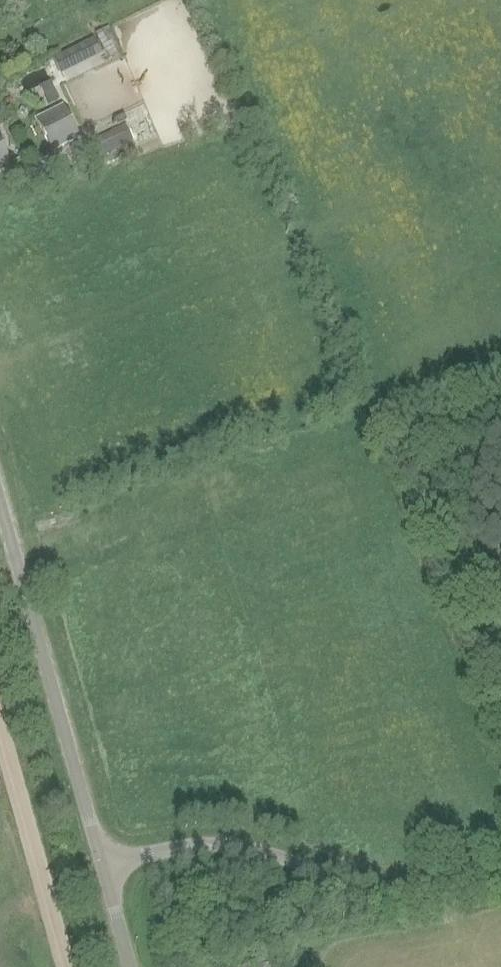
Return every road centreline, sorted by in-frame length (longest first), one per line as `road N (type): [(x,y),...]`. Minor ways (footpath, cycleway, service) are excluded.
road 1 (unclassified): [(105,867),(169,848),(233,843),(378,889),(500,880)]
road 2 (unclassified): [(105,867),(0,499)]

